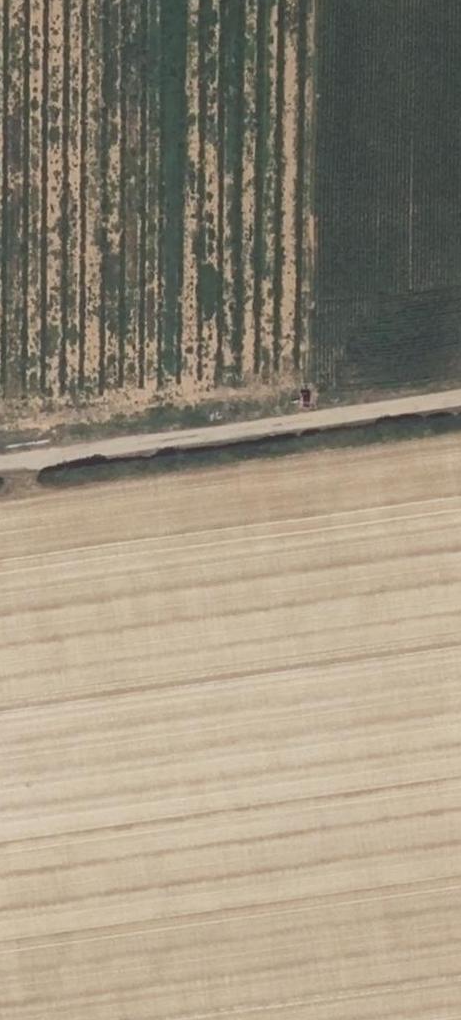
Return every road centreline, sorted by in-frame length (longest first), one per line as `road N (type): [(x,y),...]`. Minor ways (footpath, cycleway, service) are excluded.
road 1 (track): [(460,401),(0,458)]

